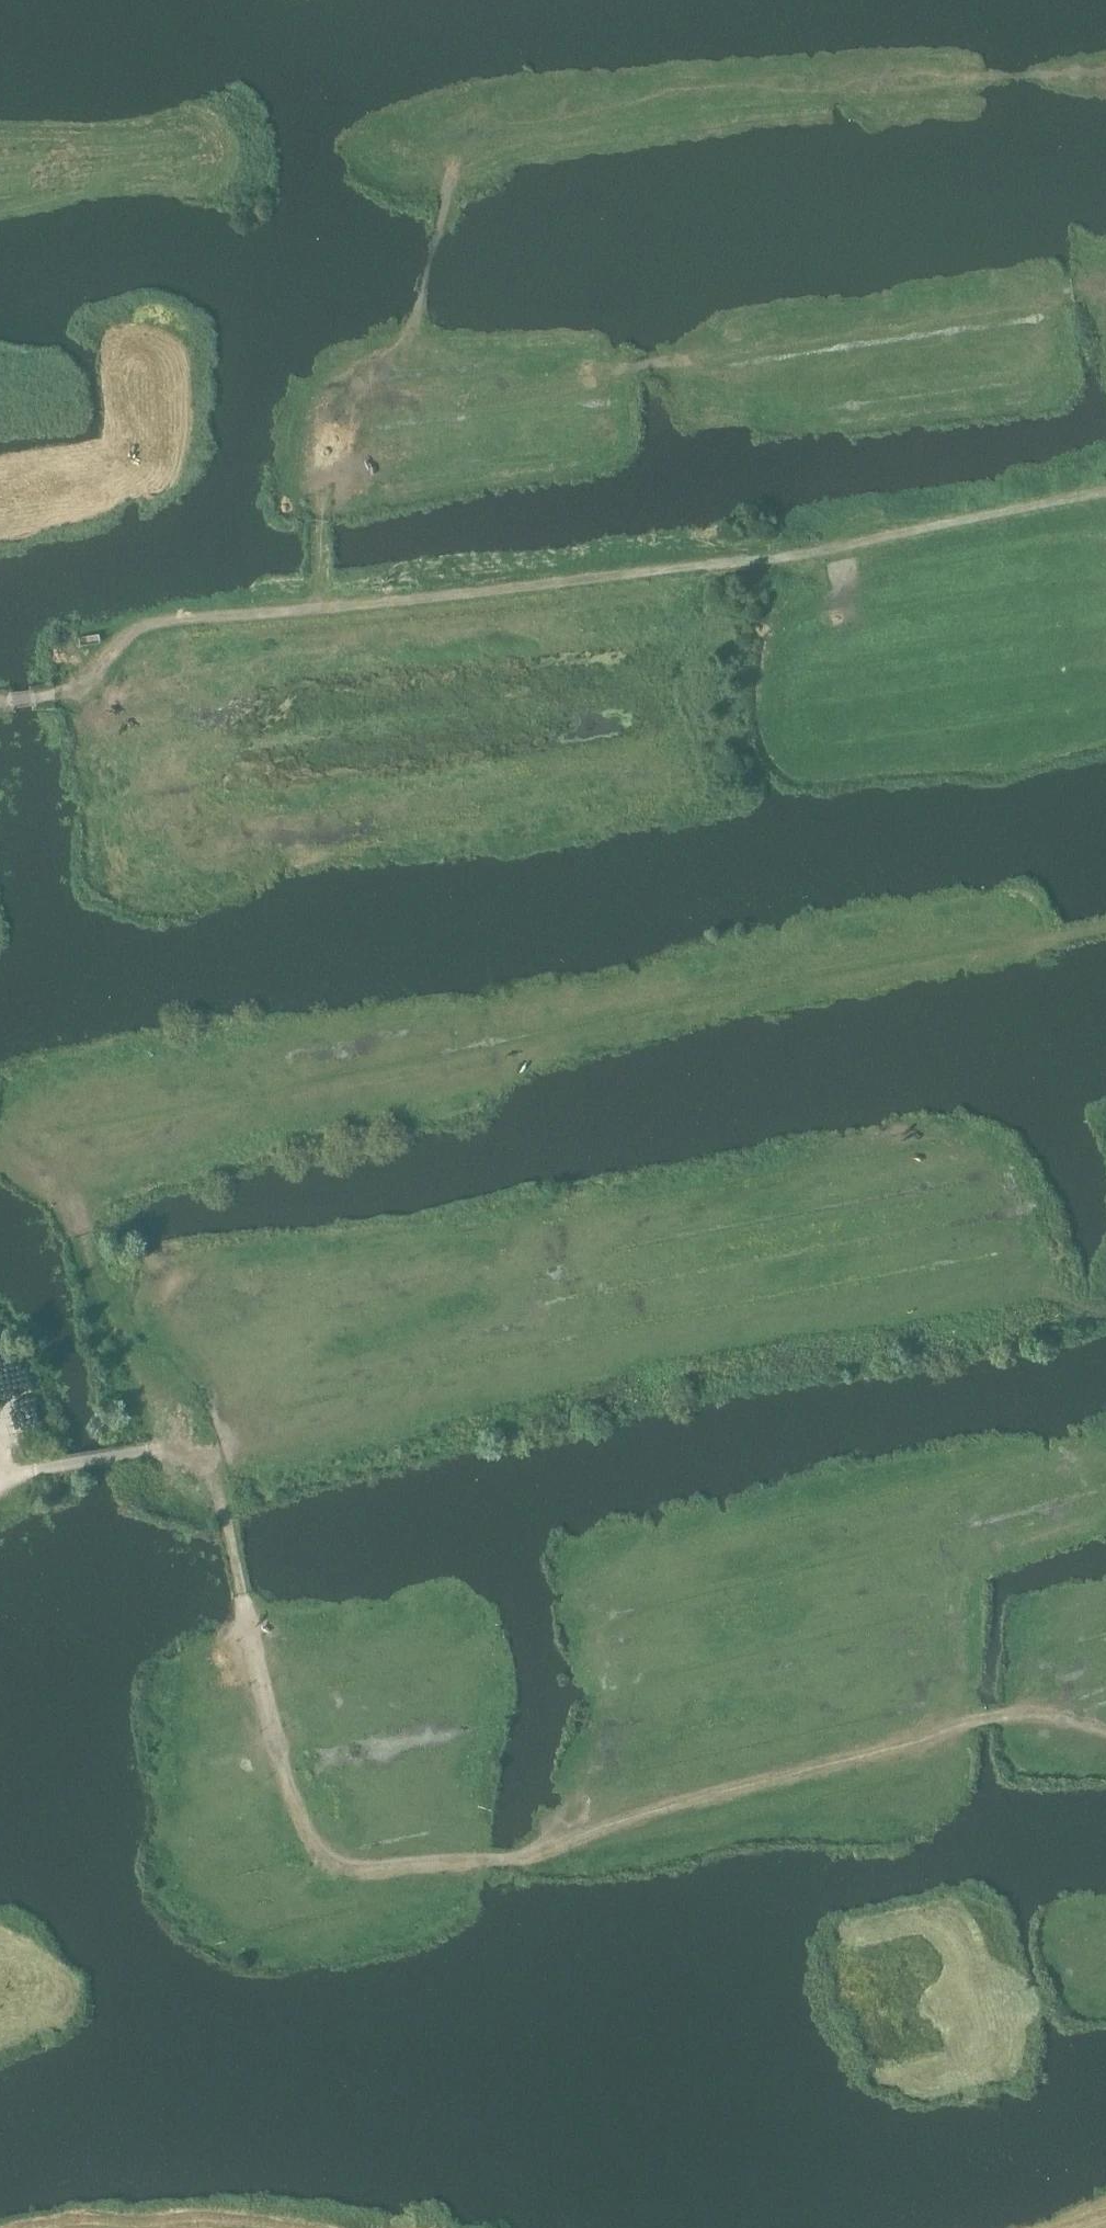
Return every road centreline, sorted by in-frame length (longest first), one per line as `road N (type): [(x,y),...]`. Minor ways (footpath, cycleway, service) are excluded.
road 1 (track): [(1105,1740),(999,1710),(529,1855),(431,1863),(329,1858),(280,1765),(253,1629),(206,1464),(148,1450),(5,1477),(0,1410)]

